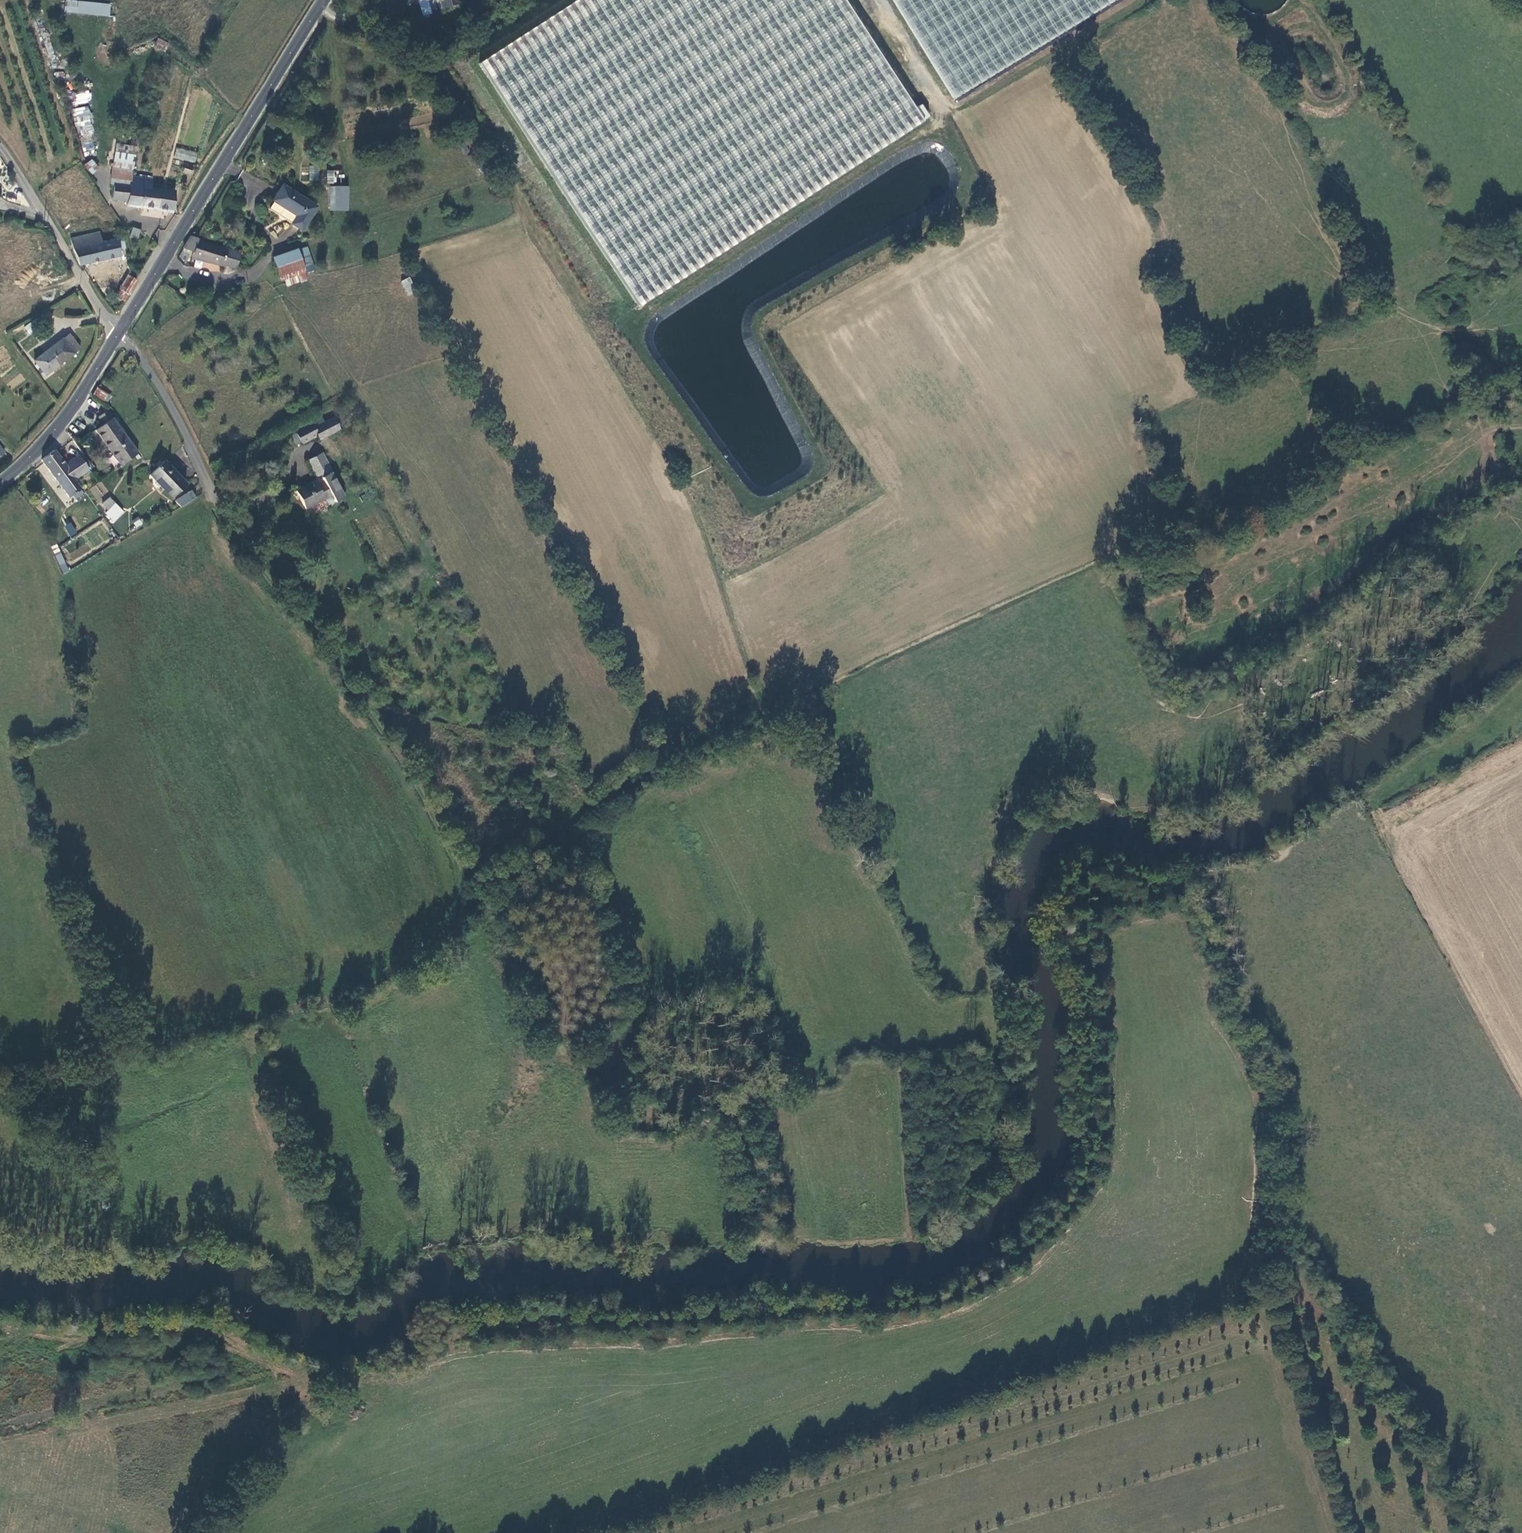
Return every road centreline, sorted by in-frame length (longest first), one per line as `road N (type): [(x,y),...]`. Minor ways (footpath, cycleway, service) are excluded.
road 1 (tertiary): [(119,334),(325,0)]
road 2 (unclassified): [(119,334),(165,393),(223,513),(267,497)]
road 3 (unclassified): [(0,141),(119,334)]
road 4 (tertiary): [(0,482),(71,412),(119,334)]

